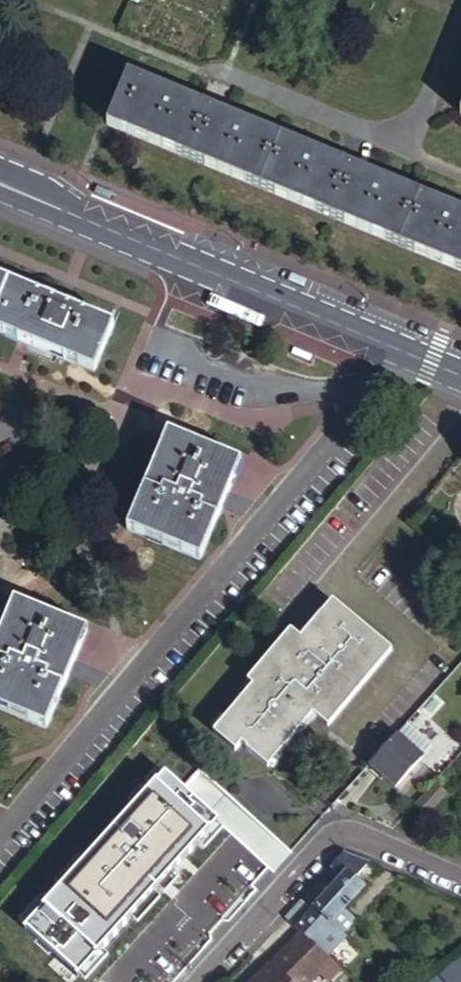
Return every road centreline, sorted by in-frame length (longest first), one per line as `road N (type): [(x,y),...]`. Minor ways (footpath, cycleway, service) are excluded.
road 1 (unclassified): [(460,371),(43,197)]
road 2 (unclassified): [(460,874),(360,833),(325,839),(196,981)]

